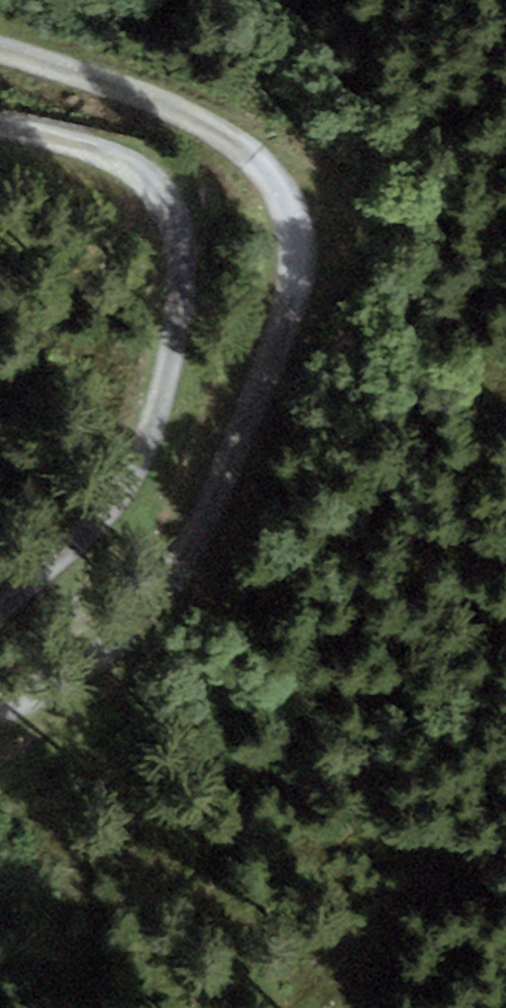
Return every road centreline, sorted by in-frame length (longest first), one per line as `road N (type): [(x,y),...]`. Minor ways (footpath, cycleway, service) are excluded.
road 1 (track): [(0,704),(73,675),(130,634),(168,583),(289,315),(296,235),(283,190),(259,156),(207,122),(0,46)]
road 2 (track): [(0,621),(122,488),(153,426),(183,283),(177,232),(162,196),(136,168),(98,144),(0,117)]

